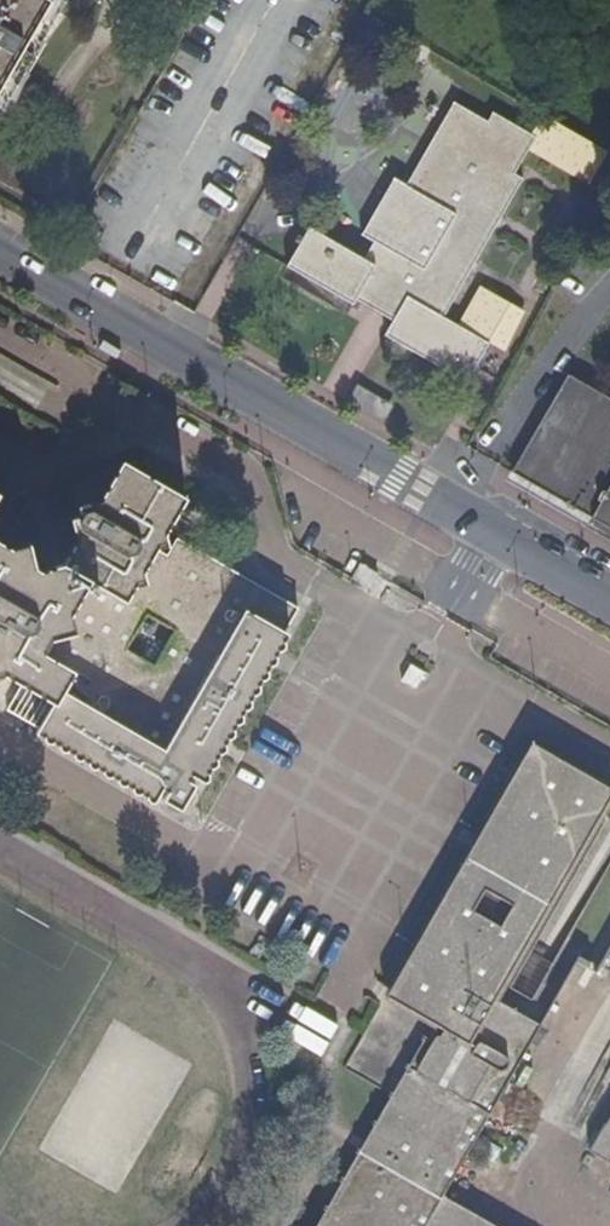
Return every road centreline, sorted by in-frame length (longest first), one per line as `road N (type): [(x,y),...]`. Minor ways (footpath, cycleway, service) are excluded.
road 1 (tertiary): [(0,251),(609,601)]

